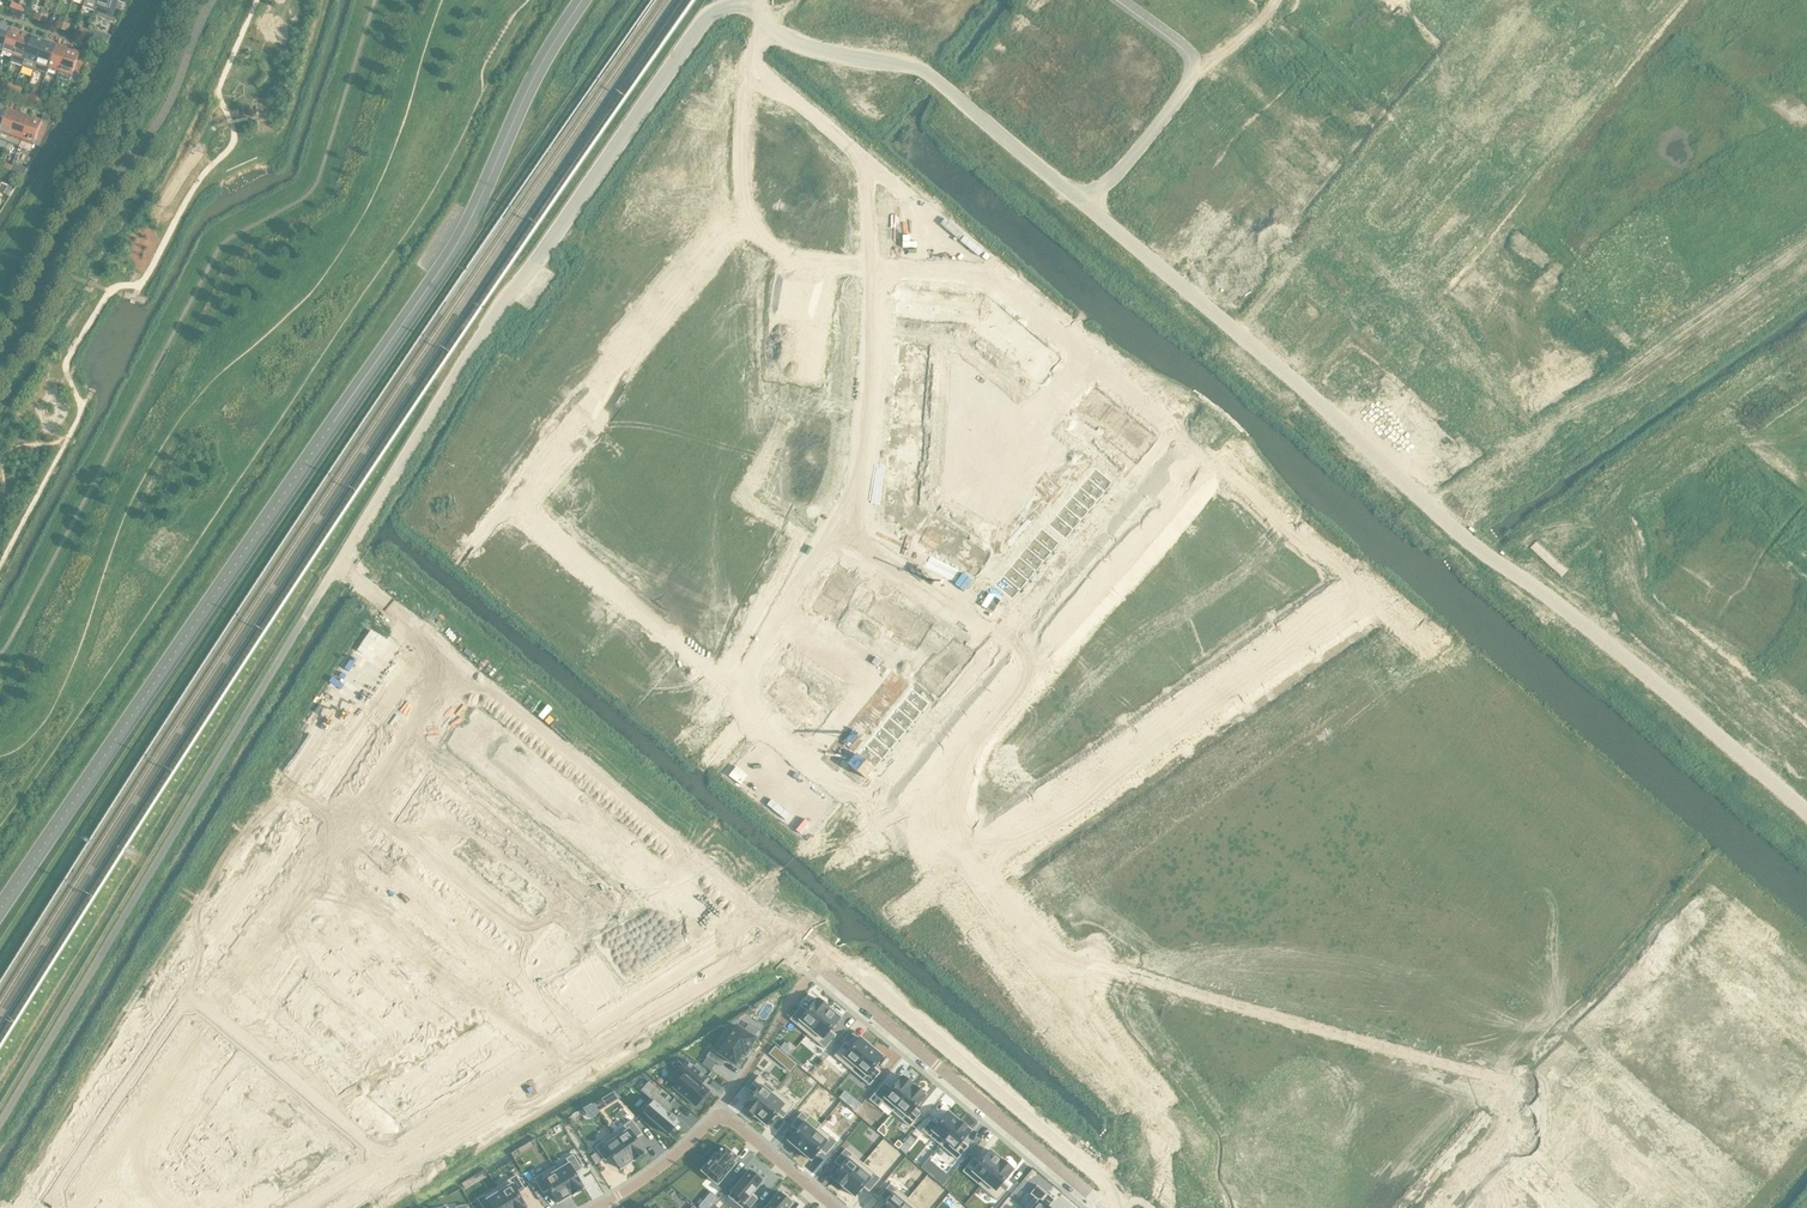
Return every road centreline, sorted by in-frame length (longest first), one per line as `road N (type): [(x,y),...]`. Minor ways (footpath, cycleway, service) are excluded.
road 1 (track): [(395,452),(0,1090)]
road 2 (track): [(755,0),(780,39),(929,77),(1064,191),(1086,195),(1125,168),(1193,71),(1188,50),(1123,0)]
road 3 (track): [(1806,814),(1631,668),(1618,607),(1622,572),(1635,553),(1727,487),(1806,466)]
road 4 (residential): [(1187,438),(993,277),(793,261),(744,221)]
road 5 (tertiary): [(1187,438),(936,741),(915,797)]
road 6 (residential): [(744,221),(609,354),(505,507)]
road 7 (residential): [(818,965),(1104,1206)]
road 8 (residential): [(572,1041),(307,819)]
road 9 (track): [(756,8),(720,16),(683,49),(537,259)]
road 10 (residential): [(1586,1207),(1656,1134),(1786,934)]
road 11 (residential): [(1201,880),(1329,1063),(1237,1131)]
road 12 (residential): [(505,507),(752,707)]
road 13 (residential): [(428,636),(656,834)]
road 14 (residential): [(1567,758),(1786,934)]
road 15 (tertiary): [(945,796),(958,752),(1106,571)]
road 16 (tertiary): [(1348,301),(1515,97)]
road 17 (tertiary): [(1480,67),(1312,269)]
road 18 (residential): [(191,990),(50,1203)]
road 19 (residential): [(380,1158),(191,990)]
road 20 (tertiary): [(915,797),(936,859),(1038,995)]
road 21 (residential): [(1106,571),(1172,622),(1241,573),(1283,525)]
road 22 (residential): [(1237,1131),(1218,1118),(1091,956)]
road 23 (residential): [(572,1041),(380,1158)]
road 24 (residential): [(1400,740),(1469,676),(1567,758)]
road 25 (tertiary): [(1057,982),(970,866),(949,827),(945,796)]
road 26 (residential): [(428,636),(307,819)]
road 27 (residential): [(756,922),(572,1041)]
road 28 (tertiary): [(1312,269),(1259,352),(1187,438)]
road 29 (tertiary): [(1205,452),(1348,301)]
road 30 (residential): [(1312,269),(1155,133)]
road 31 (residential): [(307,819),(191,990)]
road 32 (residential): [(752,707),(854,794),(915,797)]
road 33 (residential): [(1253,845),(1329,903),(1397,974)]
road 34 (track): [(1454,525),(1310,396)]
road 35 (residential): [(818,965),(778,1014),(717,1117)]
road 36 (residential): [(1253,845),(1400,740)]
road 37 (tertiary): [(1038,995),(1085,1057),(1156,1127)]
road 38 (tertiary): [(1156,1127),(1147,1100),(1057,982)]
road 39 (track): [(1213,311),(1086,195)]
road 40 (residential): [(656,834),(752,707)]
road 41 (tertiary): [(1106,571),(1205,452)]
road 42 (residential): [(505,507),(428,636)]
road 43 (residential): [(717,1117),(598,1207)]
road 44 (residential): [(835,1207),(717,1117)]
road 45 (residential): [(744,221),(737,172),(743,77)]
road 46 (residential): [(1400,740),(1513,827)]
road 47 (residential): [(1062,725),(982,787),(945,796)]
road 48 (residential): [(656,834),(748,902),(756,922)]
road 49 (residential): [(1091,956),(1201,880)]
road 50 (tertiary): [(1515,97),(1597,0)]
road 51 (residential): [(1337,418),(1356,345),(1348,301)]

